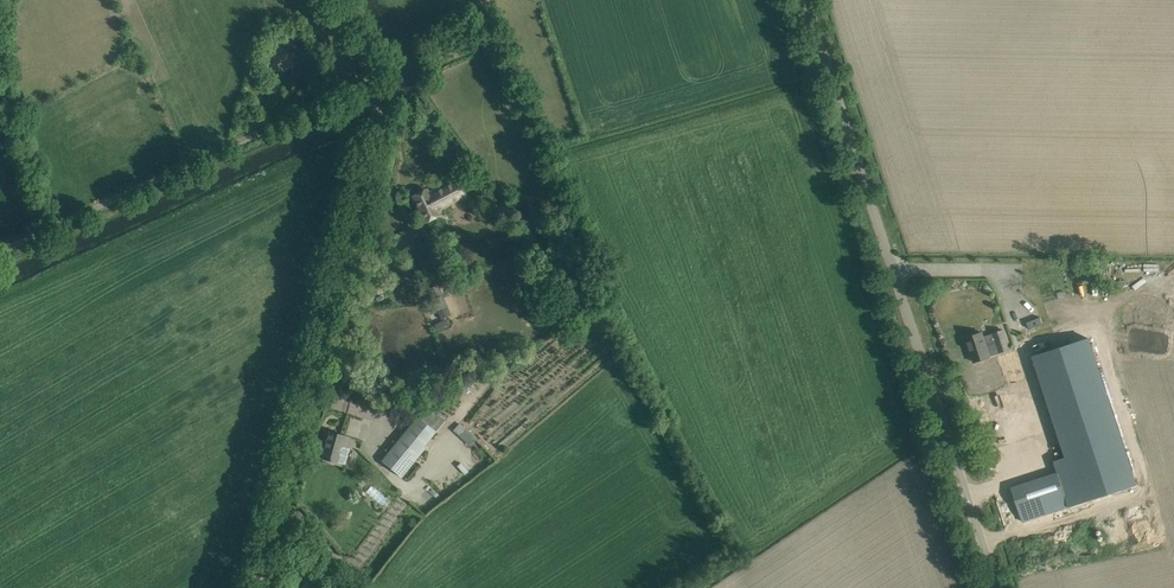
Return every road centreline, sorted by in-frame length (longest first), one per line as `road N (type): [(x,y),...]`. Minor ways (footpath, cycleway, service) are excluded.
road 1 (unclassified): [(998,587),(808,0)]
road 2 (unclassified): [(254,587),(368,174),(373,82)]
road 3 (unclassified): [(0,251),(373,82)]

